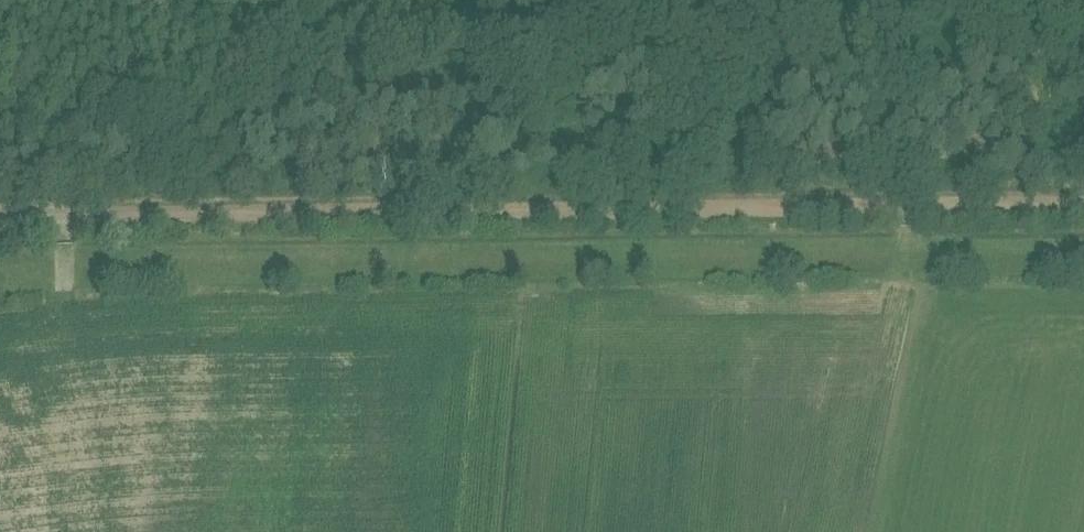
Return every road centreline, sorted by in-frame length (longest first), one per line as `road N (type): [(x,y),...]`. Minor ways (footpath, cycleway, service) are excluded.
road 1 (track): [(1083,204),(67,212)]

